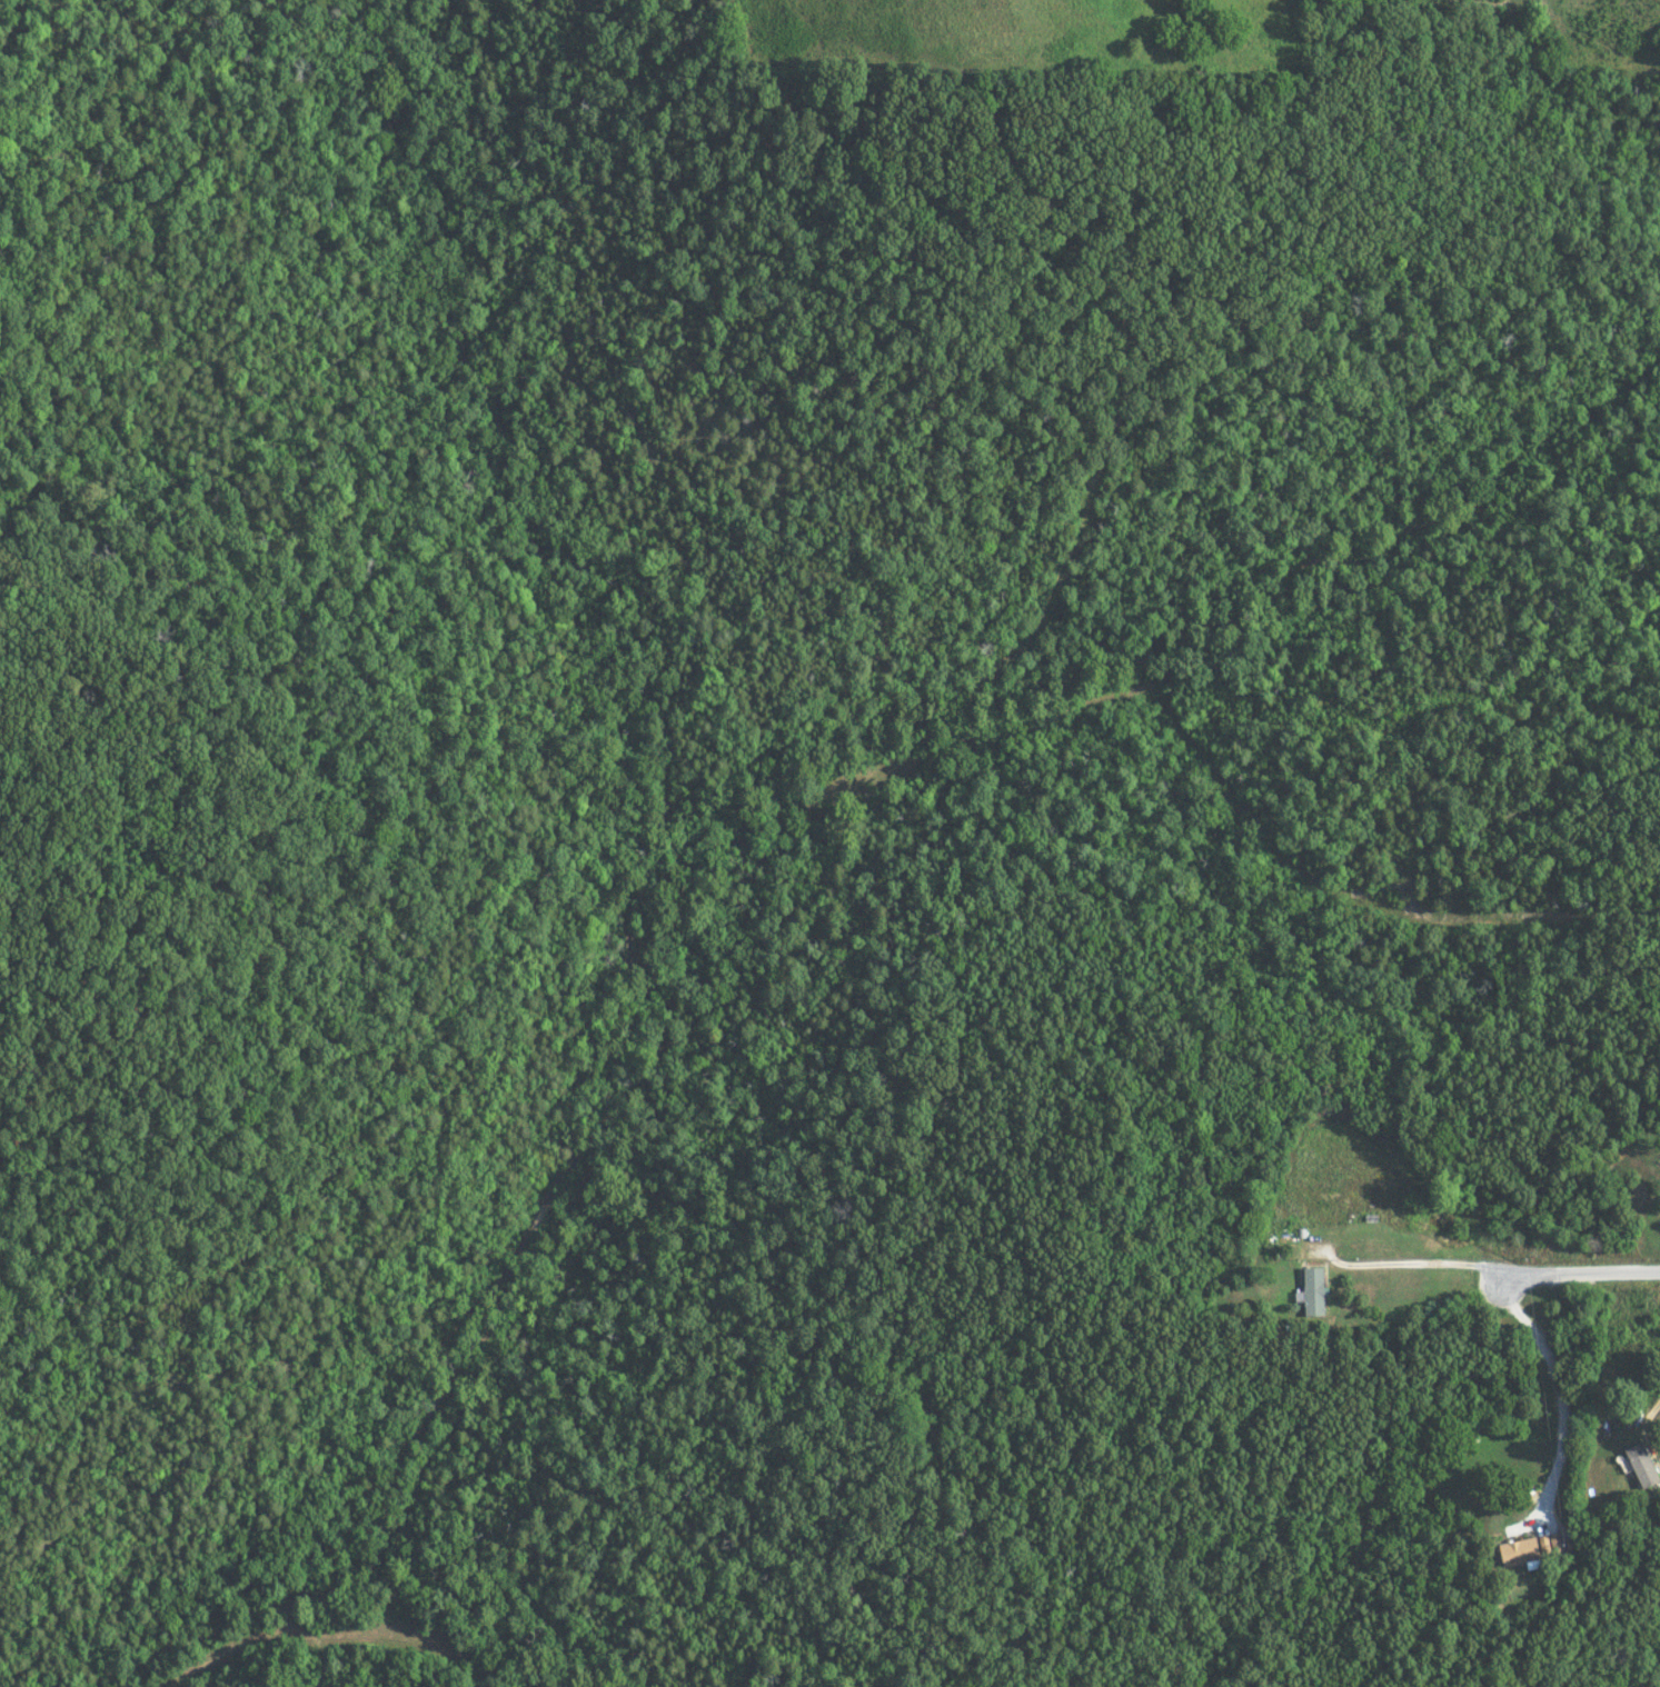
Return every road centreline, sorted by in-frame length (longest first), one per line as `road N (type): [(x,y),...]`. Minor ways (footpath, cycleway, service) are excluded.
road 1 (residential): [(1659,1271),(1500,1277)]

